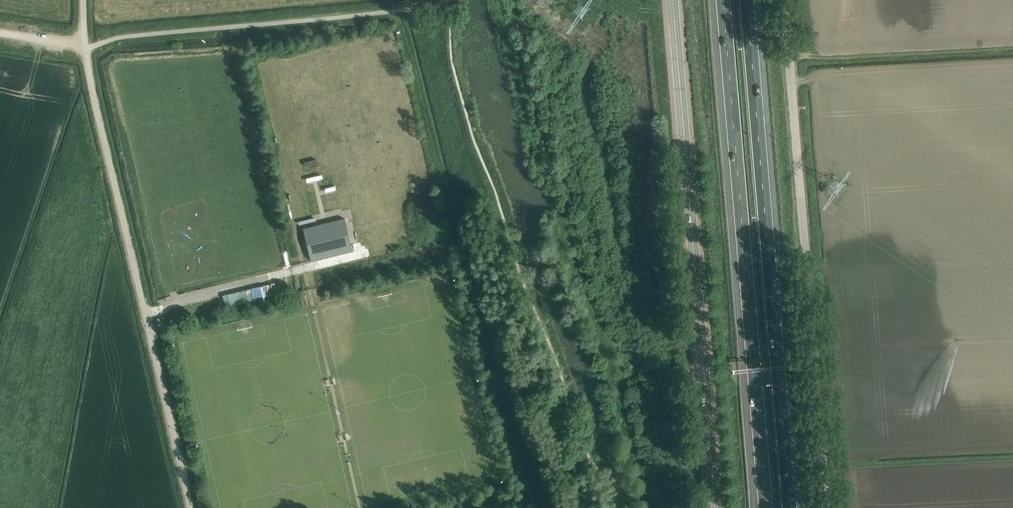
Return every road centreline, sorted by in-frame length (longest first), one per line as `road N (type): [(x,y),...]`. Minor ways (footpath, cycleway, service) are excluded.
road 1 (unclassified): [(191,507),(90,80),(84,0)]
road 2 (motorway): [(720,0),(766,507)]
road 3 (motorway): [(793,507),(750,0)]
road 4 (tertiary): [(714,507),(673,0)]
road 5 (unclassified): [(825,507),(784,0)]

